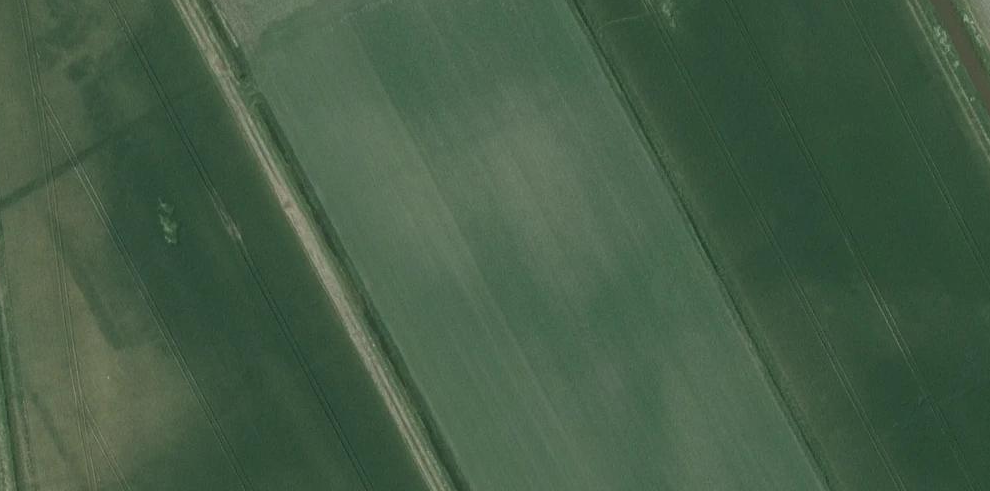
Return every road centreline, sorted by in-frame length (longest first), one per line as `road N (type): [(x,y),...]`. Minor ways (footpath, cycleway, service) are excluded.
road 1 (track): [(186,0),(443,490)]

